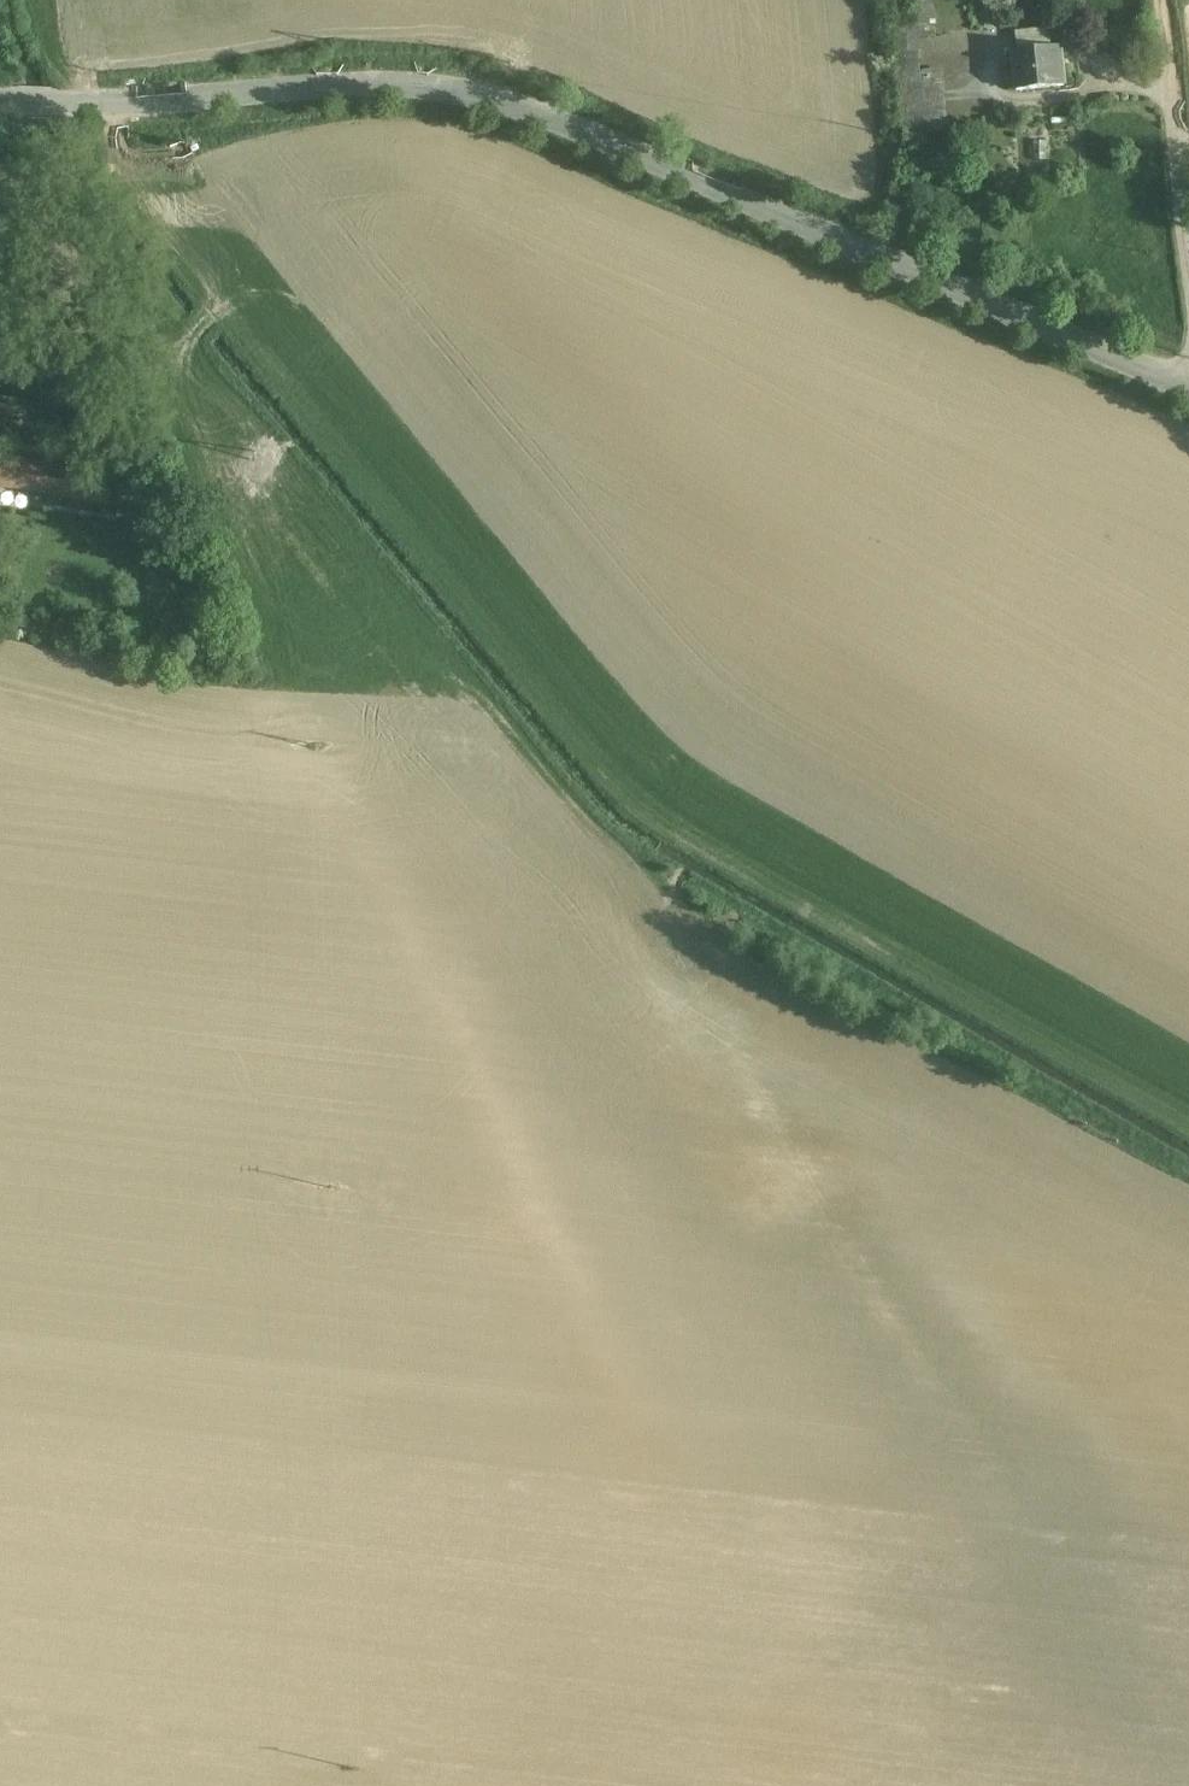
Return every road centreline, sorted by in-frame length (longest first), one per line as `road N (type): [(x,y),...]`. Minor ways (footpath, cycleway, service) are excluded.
road 1 (unclassified): [(0,100),(44,106),(428,84),(616,145),(1188,386)]

